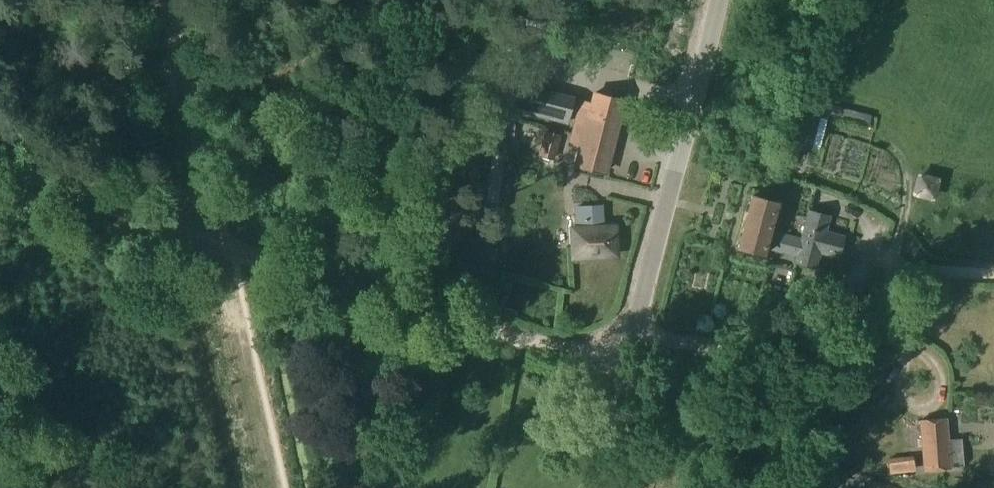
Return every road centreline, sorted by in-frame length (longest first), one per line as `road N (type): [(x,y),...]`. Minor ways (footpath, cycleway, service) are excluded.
road 1 (track): [(0,152),(231,244),(572,349),(631,346)]
road 2 (track): [(276,487),(219,238),(150,0)]
road 3 (unclassified): [(617,487),(631,346),(718,0)]
road 4 (track): [(993,275),(923,279),(853,320),(779,346),(631,346)]

